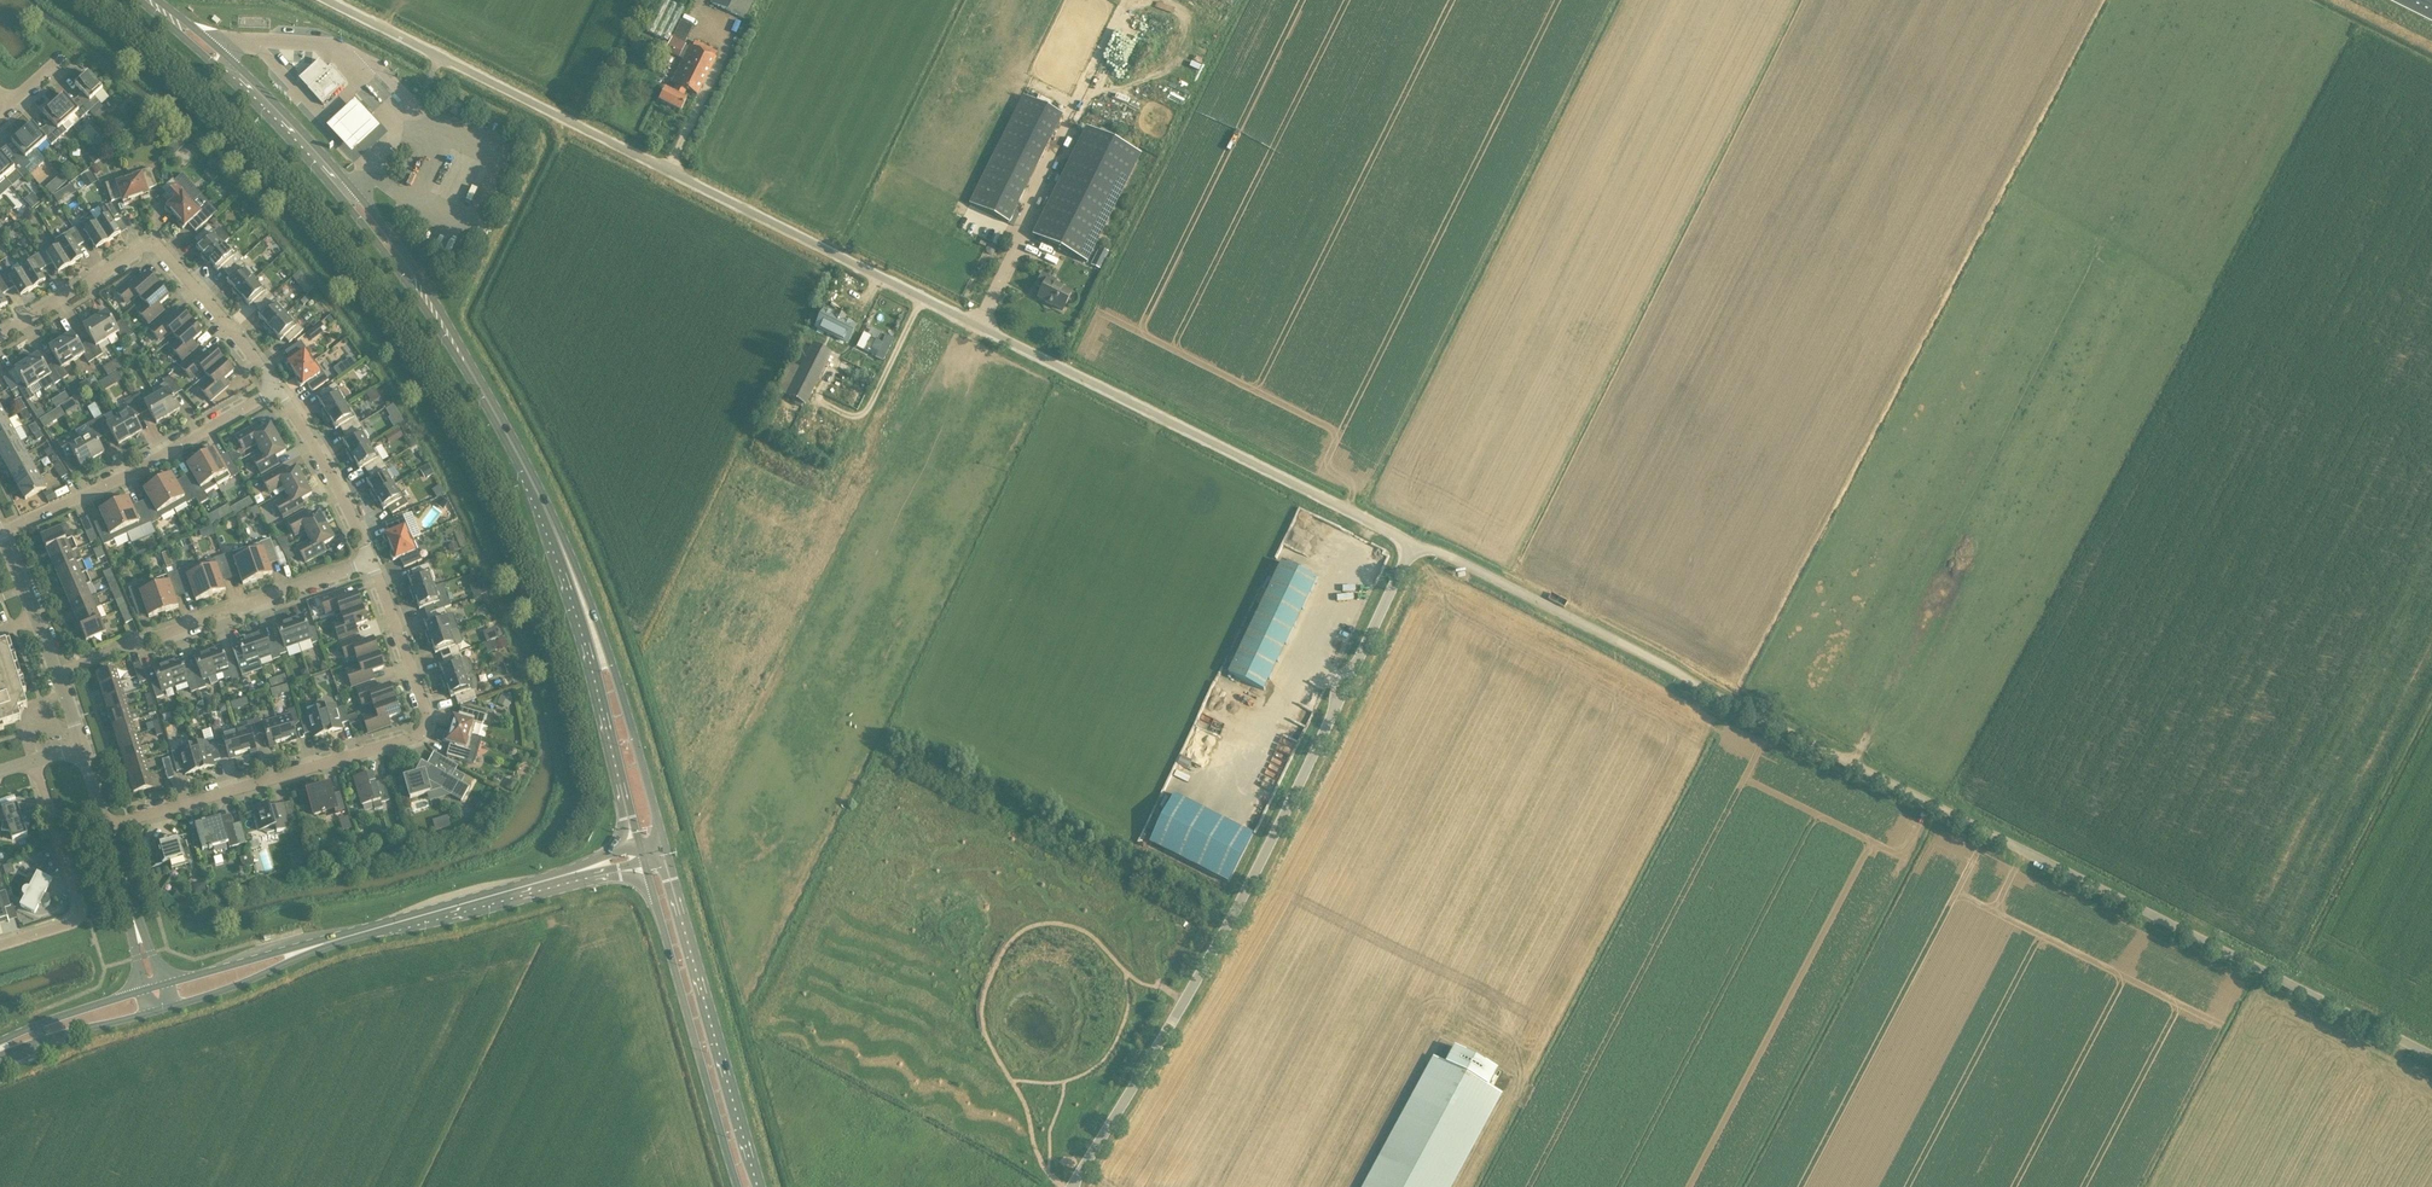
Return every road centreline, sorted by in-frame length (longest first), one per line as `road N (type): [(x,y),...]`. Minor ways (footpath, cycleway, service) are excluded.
road 1 (unclassified): [(1417,542),(326,0)]
road 2 (unclassified): [(2431,1055),(1417,542)]
road 3 (primary): [(578,587),(485,396),(371,222),(240,76),(147,0)]
road 4 (unclassified): [(1073,1186),(1252,882),(1417,542)]
road 5 (residential): [(107,824),(416,733),(426,724),(369,558)]
road 6 (residential): [(278,385),(159,241),(149,240),(0,333)]
road 7 (primary): [(762,1186),(665,847)]
road 8 (primary): [(645,865),(738,1186)]
road 9 (residential): [(58,667),(369,558)]
road 10 (residential): [(0,529),(139,467),(278,385)]
road 11 (primary): [(665,847),(615,670),(578,587)]
road 12 (primary): [(578,587),(640,845)]
road 13 (tertiary): [(332,941),(575,872)]
road 14 (residential): [(0,945),(70,923),(81,904),(33,761)]
road 15 (residential): [(369,558),(278,385)]
road 16 (tertiary): [(161,1010),(332,941)]
road 17 (tertiary): [(332,941),(162,985)]
road 18 (tertiary): [(0,1054),(161,1010)]
road 19 (tertiary): [(145,990),(0,1042)]

